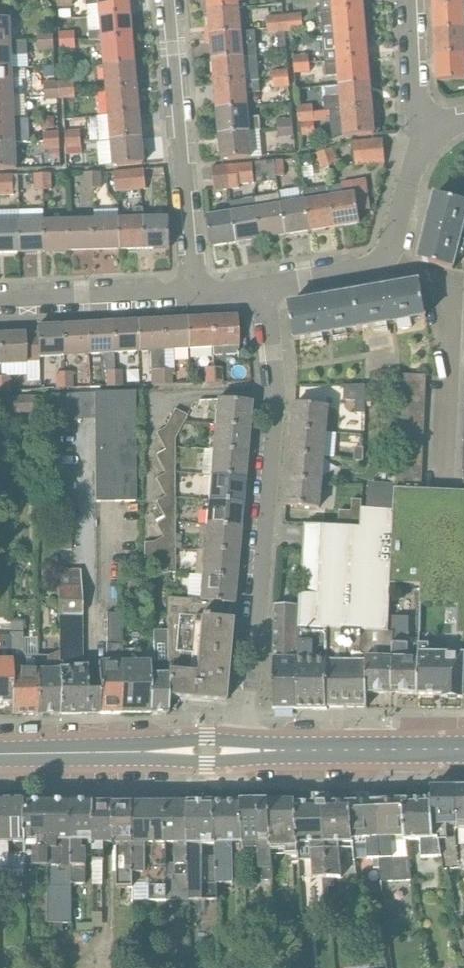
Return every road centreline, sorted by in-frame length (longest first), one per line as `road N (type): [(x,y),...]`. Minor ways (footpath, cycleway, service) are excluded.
road 1 (residential): [(247,751),(276,386),(262,283)]
road 2 (residential): [(199,290),(172,0)]
road 3 (tertiary): [(0,754),(247,751)]
road 4 (residential): [(262,283),(358,267),(382,254),(422,140)]
road 5 (tertiary): [(247,751),(463,749)]
road 6 (residential): [(0,295),(199,290)]
road 7 (residential): [(422,140),(414,0)]

